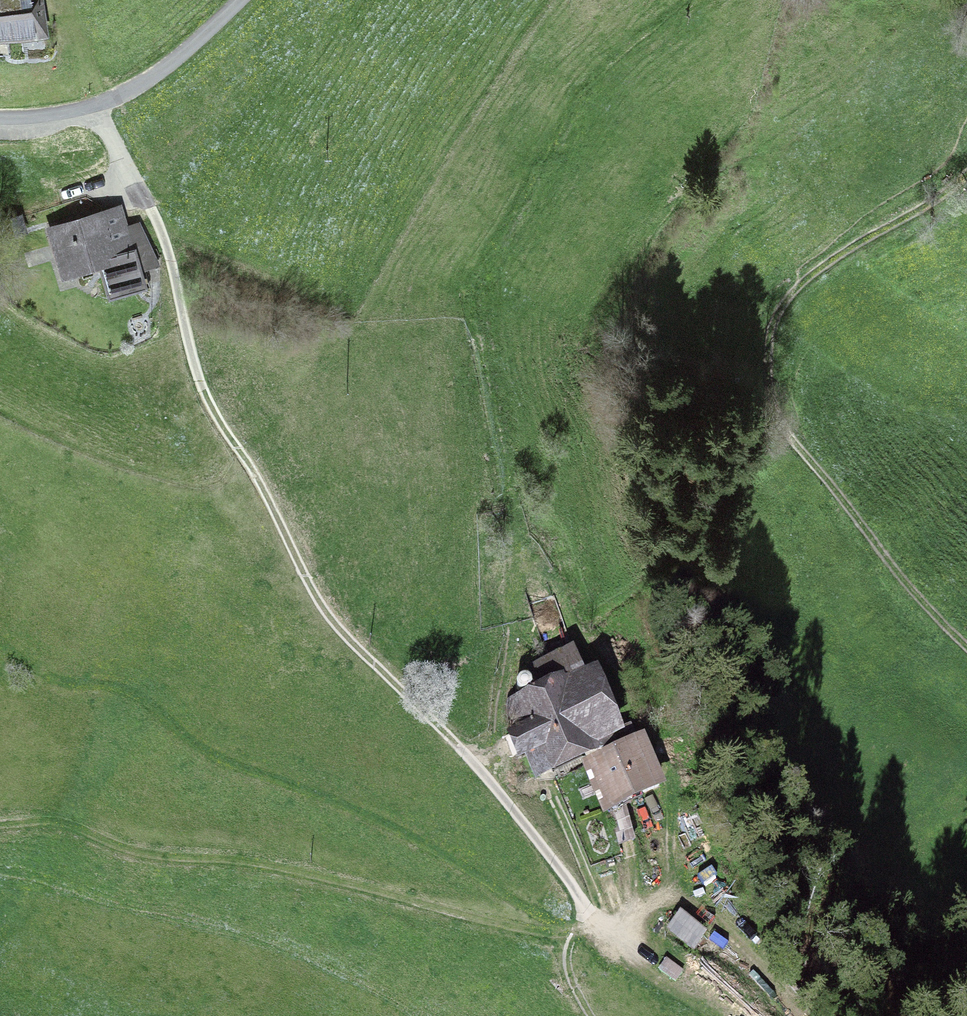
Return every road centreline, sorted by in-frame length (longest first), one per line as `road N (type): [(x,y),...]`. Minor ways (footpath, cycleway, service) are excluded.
road 1 (track): [(94,104),(166,247),(212,413),(328,627),(516,812),(605,937),(715,1015)]
road 2 (track): [(966,176),(843,254),(741,336),(696,446),(697,682),(762,1015)]
road 3 (track): [(576,936),(245,862),(164,860),(47,821),(0,825)]
road 4 (track): [(966,646),(782,424),(768,359),(778,309)]
road 5 (unclassified): [(237,0),(135,88),(55,114),(0,117)]
road 6 (track): [(482,778),(496,743),(509,652),(514,536)]
road 7 (track): [(546,784),(592,888),(597,926)]
road 8 (track): [(620,813),(630,913),(605,937)]

